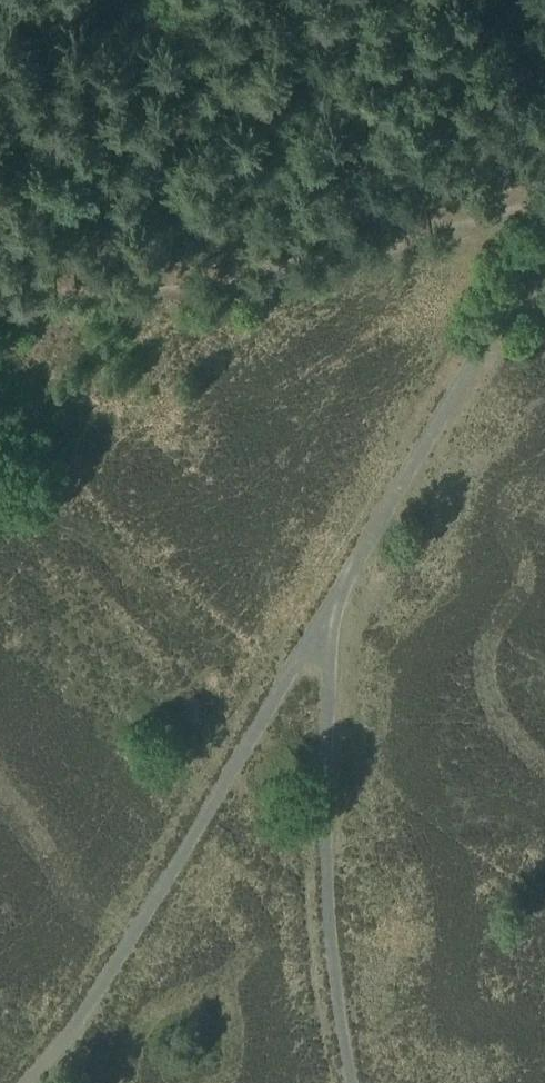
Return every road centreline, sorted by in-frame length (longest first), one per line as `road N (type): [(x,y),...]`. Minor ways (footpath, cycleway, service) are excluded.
road 1 (track): [(24,1082),(99,990),(327,613)]
road 2 (track): [(544,199),(374,257),(288,274),(147,294),(0,293)]
road 3 (track): [(350,1082),(326,888),(327,613)]
road 4 (track): [(327,613),(544,240)]

